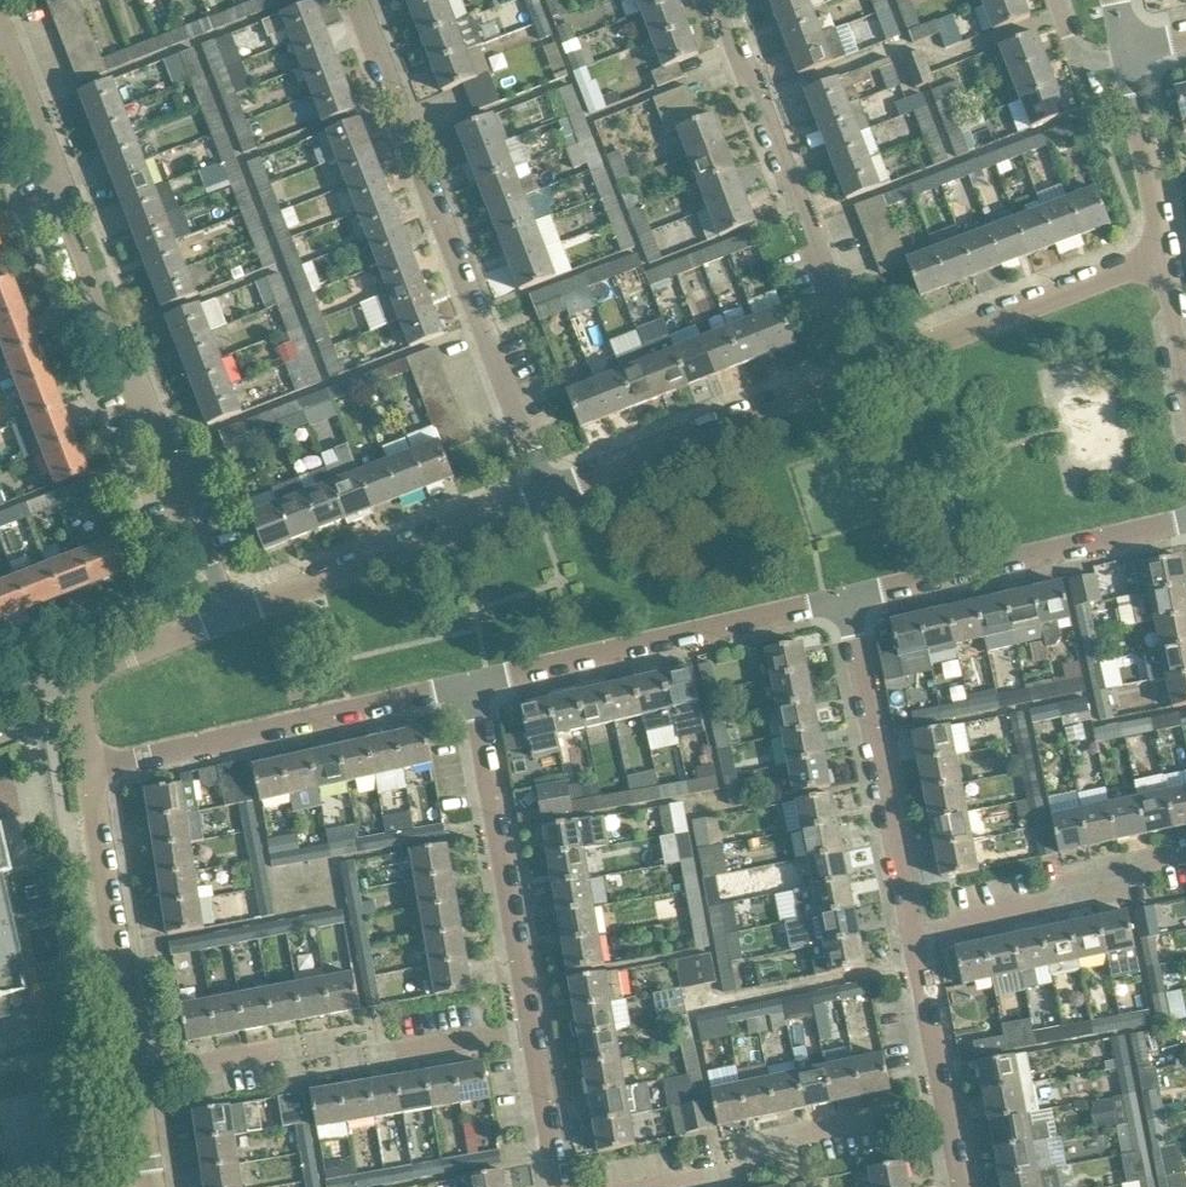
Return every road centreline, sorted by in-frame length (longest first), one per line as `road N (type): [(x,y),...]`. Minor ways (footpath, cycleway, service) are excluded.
road 1 (residential): [(231,619),(148,394),(122,371),(49,178),(52,150),(37,105),(0,26)]
road 2 (residential): [(548,495),(353,0)]
road 3 (residential): [(861,373),(723,0)]
road 4 (residential): [(89,769),(475,688)]
road 5 (residential): [(475,688),(846,604)]
road 6 (residential): [(846,604),(1185,521)]
road 7 (residential): [(532,1030),(475,688)]
road 8 (residential): [(548,495),(231,619)]
road 9 (residential): [(912,934),(846,604)]
road 10 (residential): [(861,373),(548,495)]
road 11 (residential): [(1165,258),(861,373)]
road 12 (residential): [(648,1186),(726,1171),(778,1141),(946,1104)]
road 13 (residential): [(143,1074),(89,769)]
road 14 (residential): [(912,934),(1090,893),(1123,866),(1185,852)]
road 15 (residential): [(532,1030),(334,1063),(287,1050)]
road 16 (residential): [(1165,258),(1127,58)]
road 17 (residential): [(946,1104),(912,934)]
road 18 (residential): [(231,619),(94,671),(81,688)]
road 19 (residential): [(560,1186),(532,1030)]
road 20 (residential): [(143,1074),(287,1050)]

